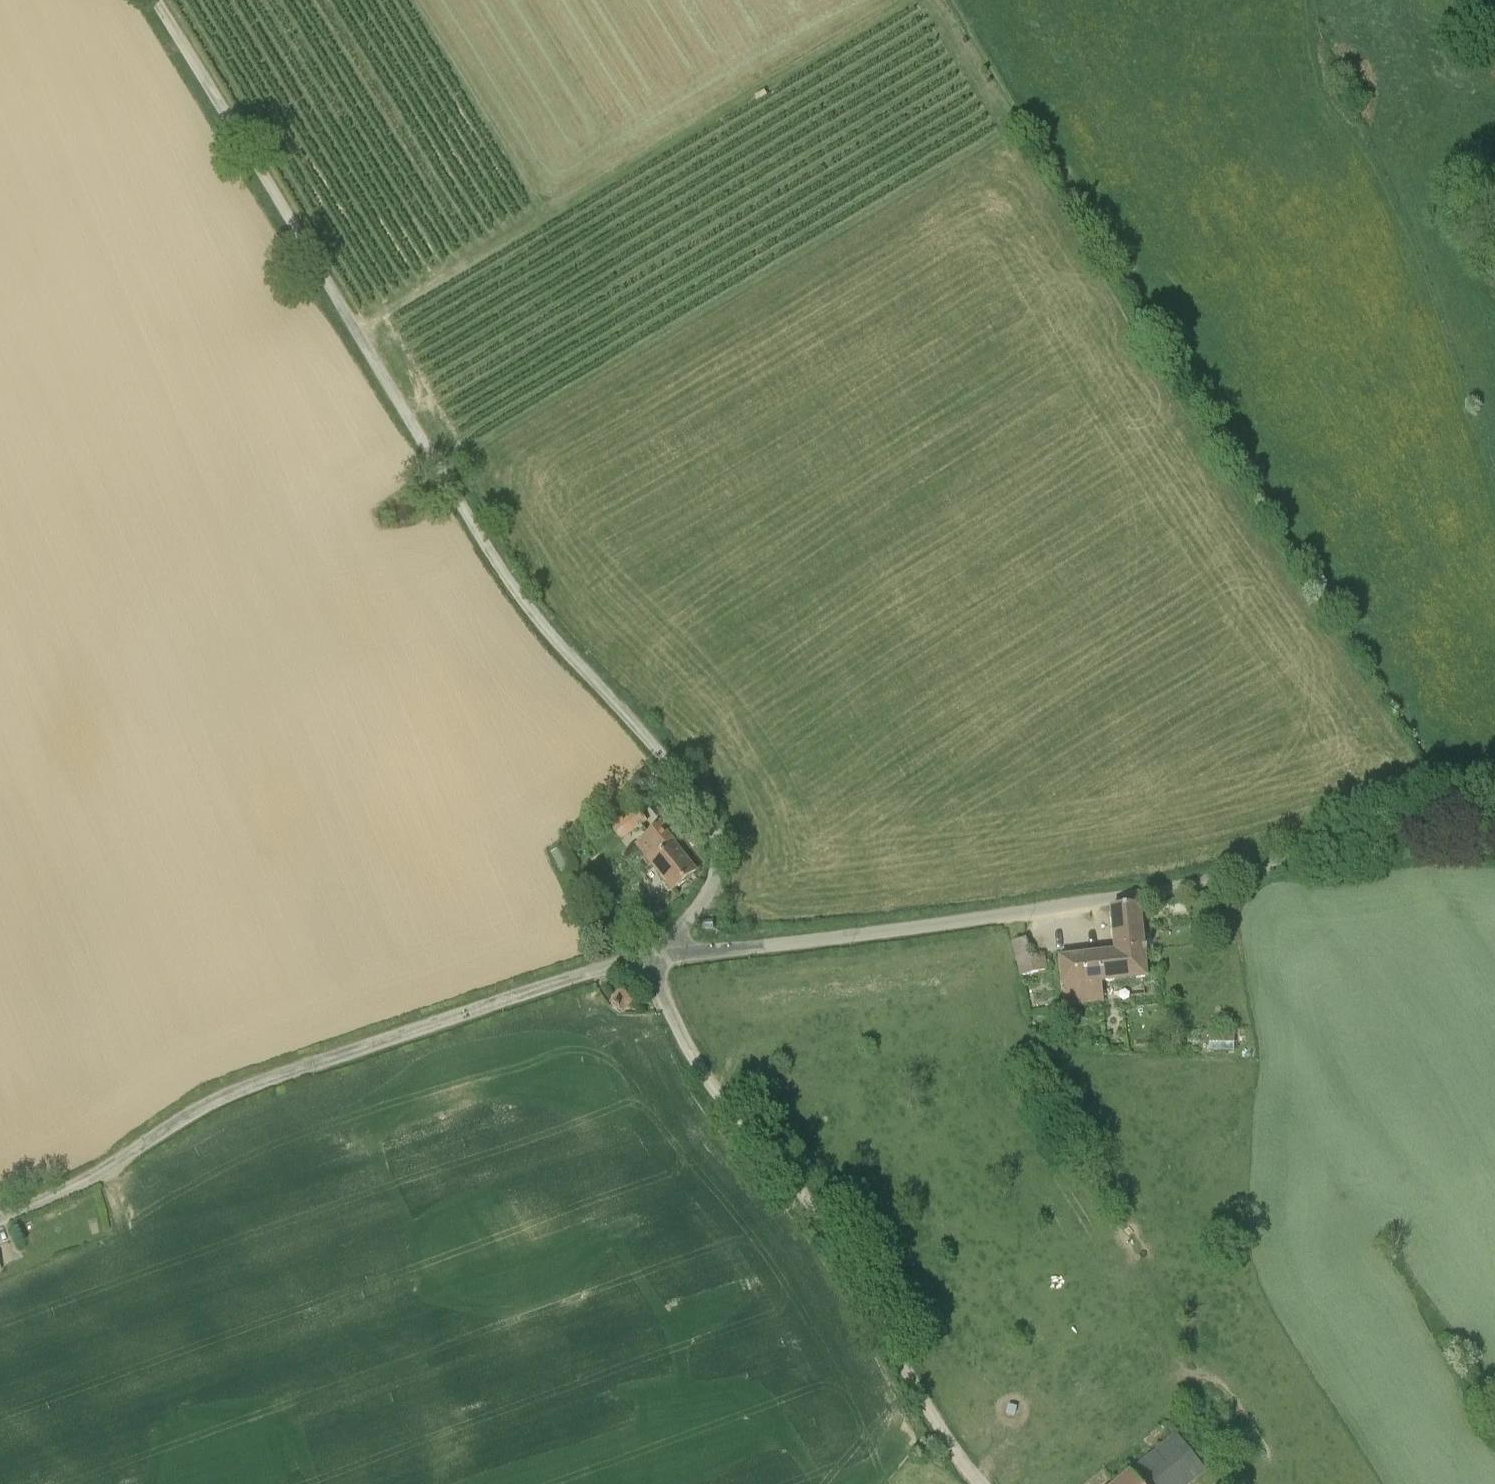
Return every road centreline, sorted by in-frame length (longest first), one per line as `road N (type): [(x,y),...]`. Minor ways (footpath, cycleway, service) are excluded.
road 1 (unclassified): [(659,954),(710,882),(715,854),(705,816),(519,595),(155,0)]
road 2 (unclassified): [(659,954),(1094,901),(1211,880),(1372,834),(1494,821)]
road 3 (unclassified): [(0,1217),(259,1082),(659,954)]
road 4 (unclassified): [(980,1483),(919,1393),(836,1238),(708,1082),(658,983),(659,954)]

